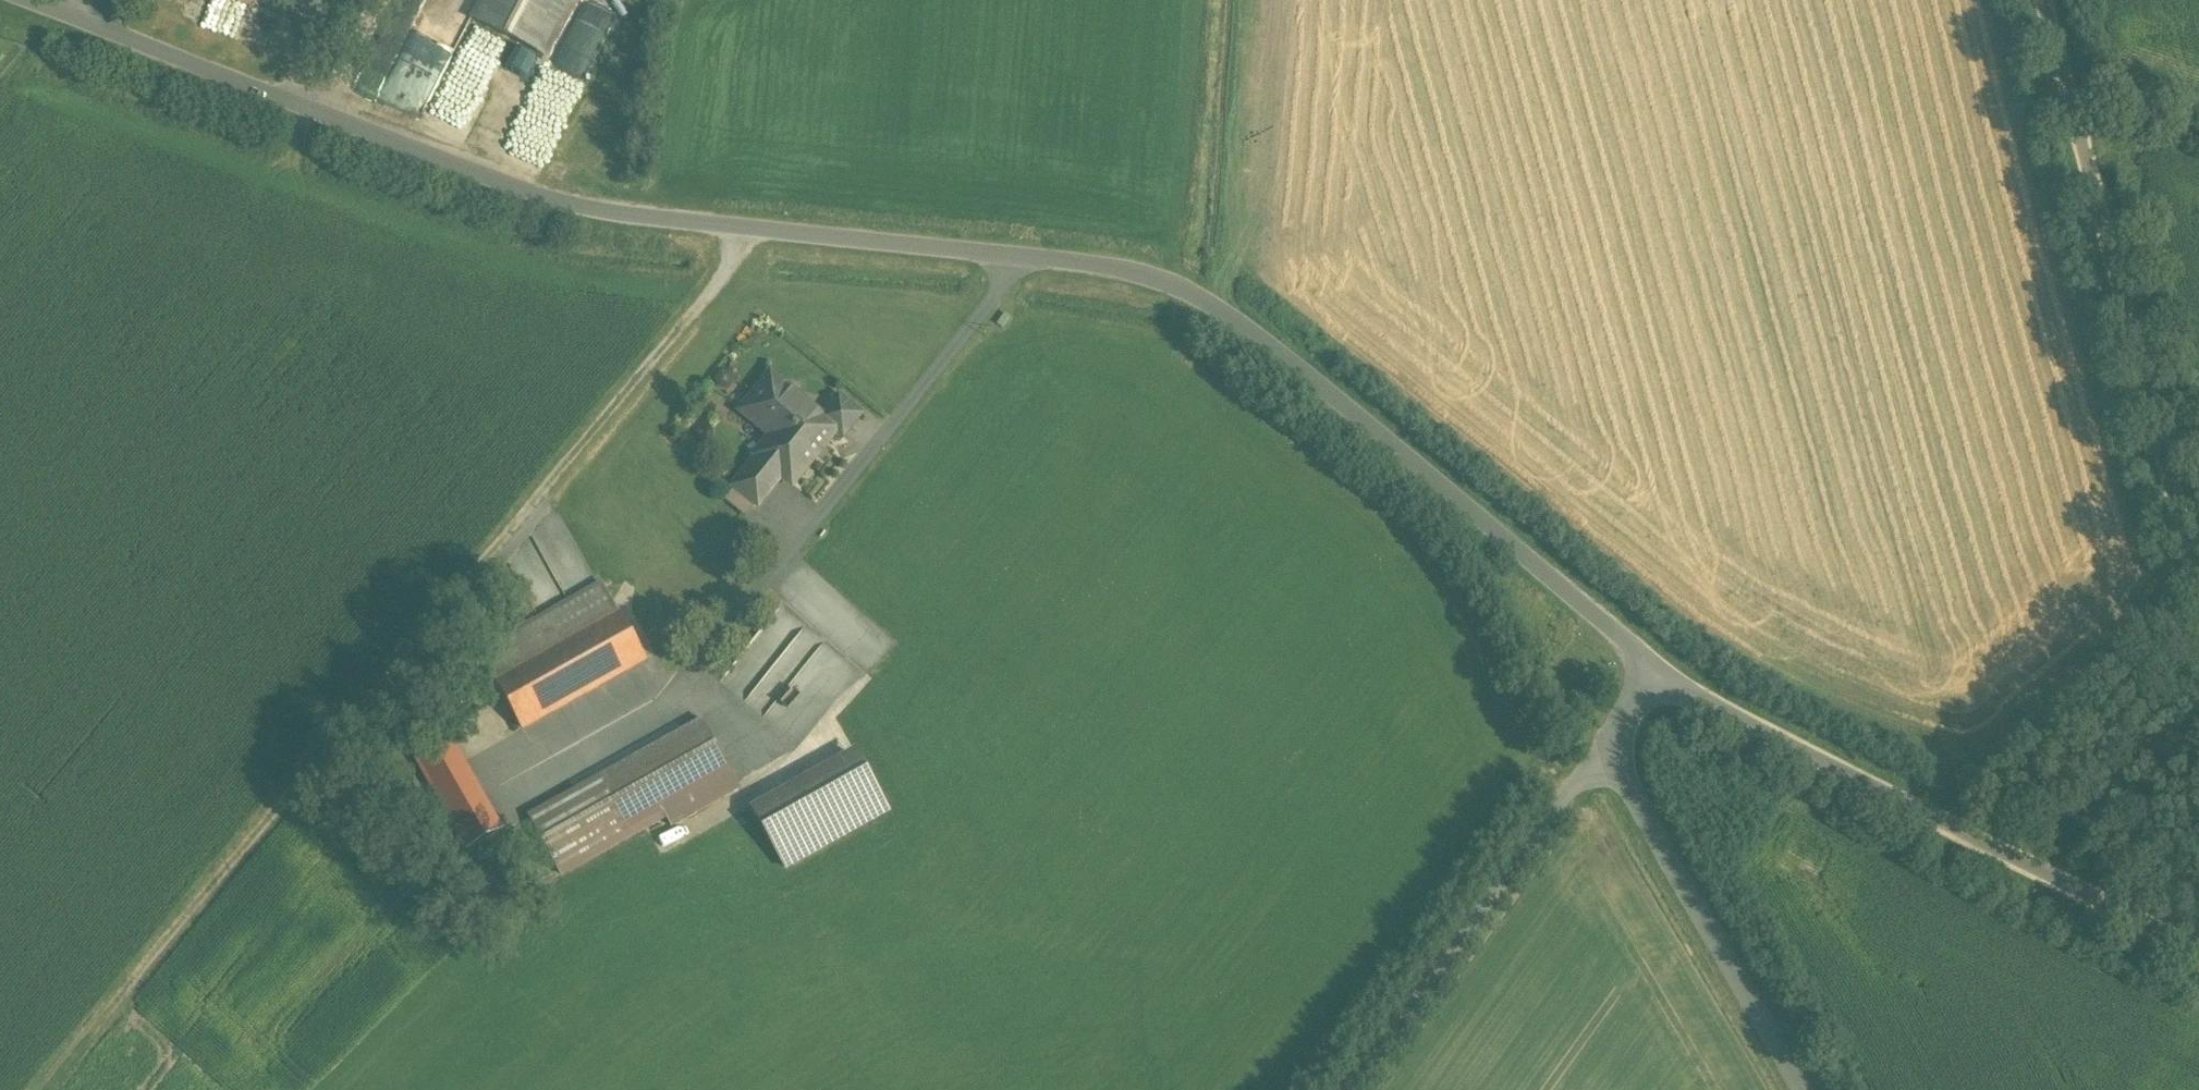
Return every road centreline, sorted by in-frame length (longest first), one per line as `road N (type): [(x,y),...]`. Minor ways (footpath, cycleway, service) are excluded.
road 1 (unclassified): [(81,20),(576,205),(1129,272),(1197,297),(1281,356),(1654,667)]
road 2 (track): [(761,232),(44,1089)]
road 3 (unclassified): [(1654,667),(1761,736),(2198,953)]
road 4 (unclassified): [(2048,0),(2198,562)]
road 5 (unclassified): [(1798,1089),(1625,793),(1618,737),(1630,698),(1654,667)]

